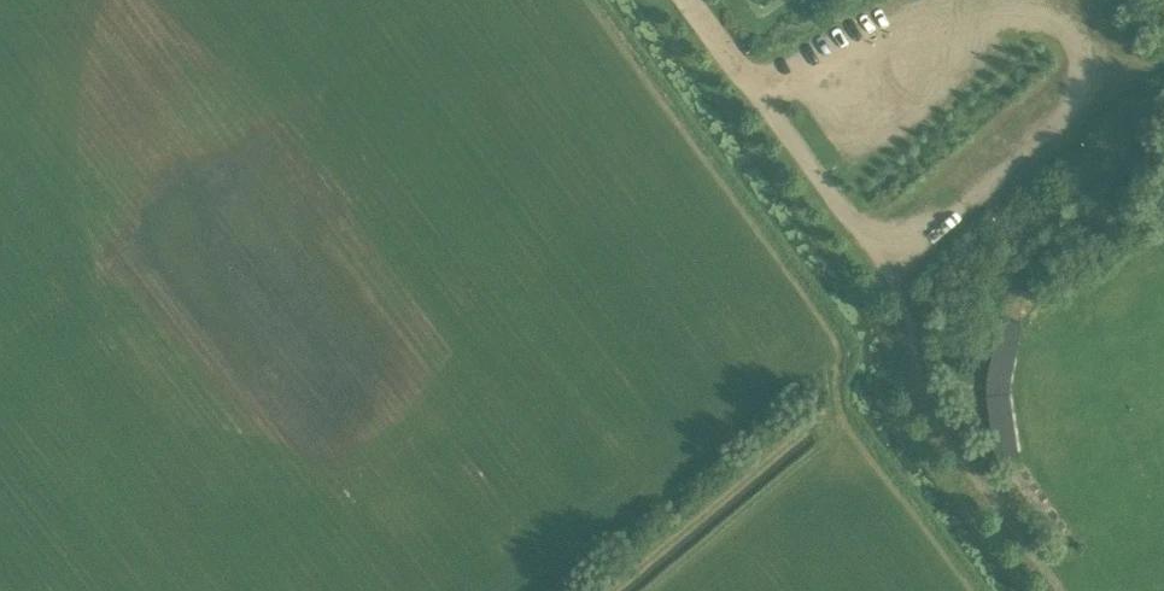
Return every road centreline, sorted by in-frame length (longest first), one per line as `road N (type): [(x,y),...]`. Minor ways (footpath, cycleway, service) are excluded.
road 1 (track): [(885,270),(901,296),(927,406),(1061,590)]

